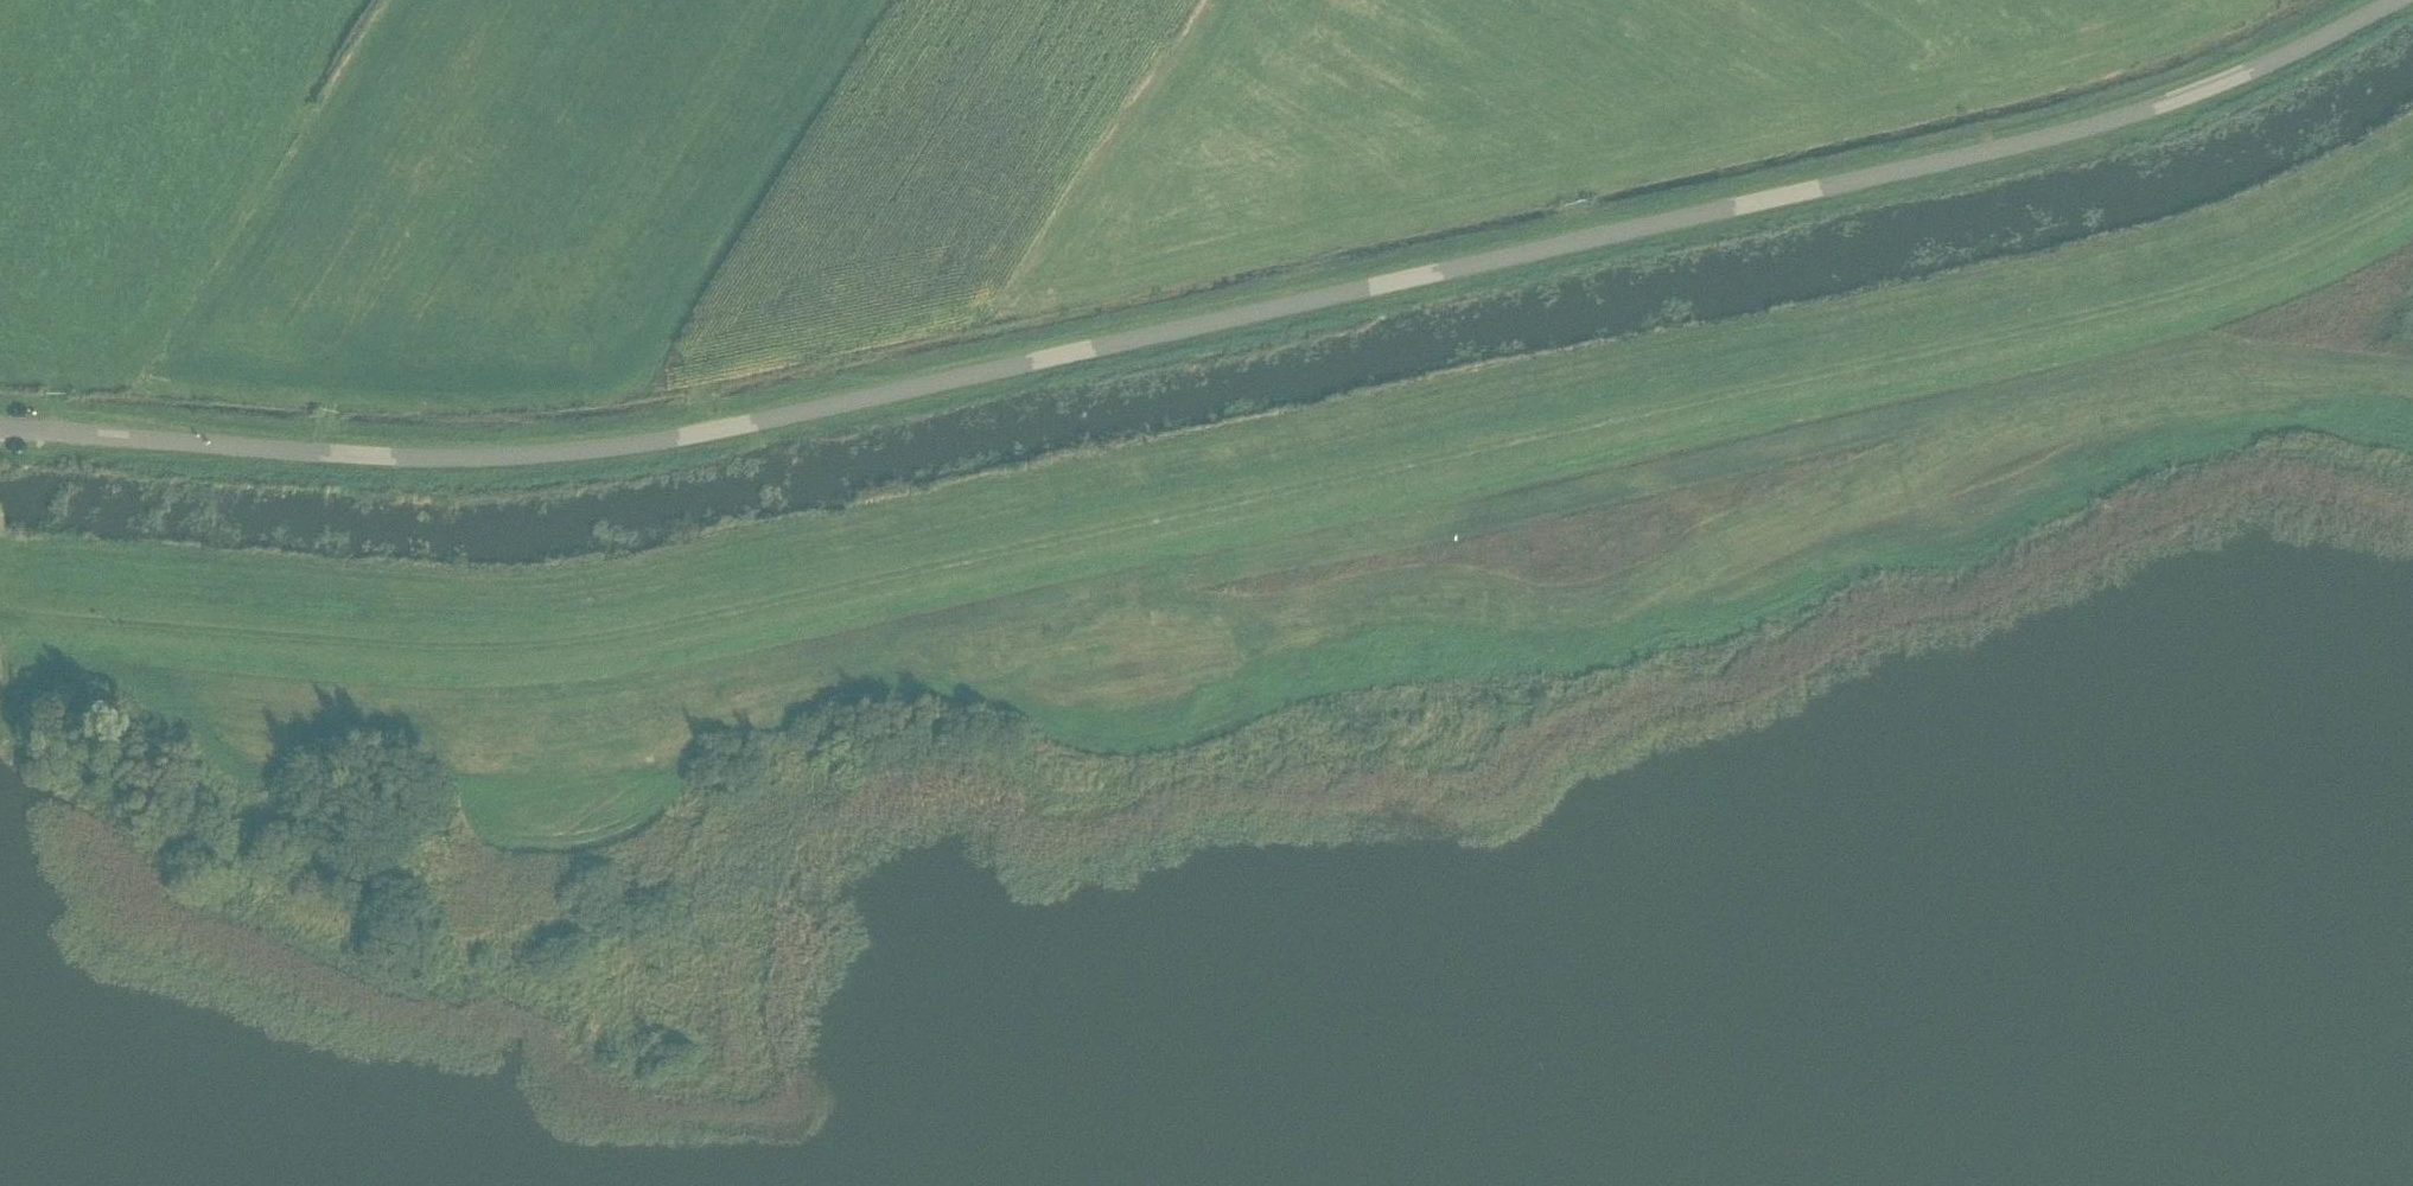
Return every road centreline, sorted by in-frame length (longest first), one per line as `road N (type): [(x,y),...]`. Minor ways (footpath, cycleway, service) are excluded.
road 1 (unclassified): [(0,428),(421,462),(640,450),(2015,152),(2194,100),(2400,0)]

